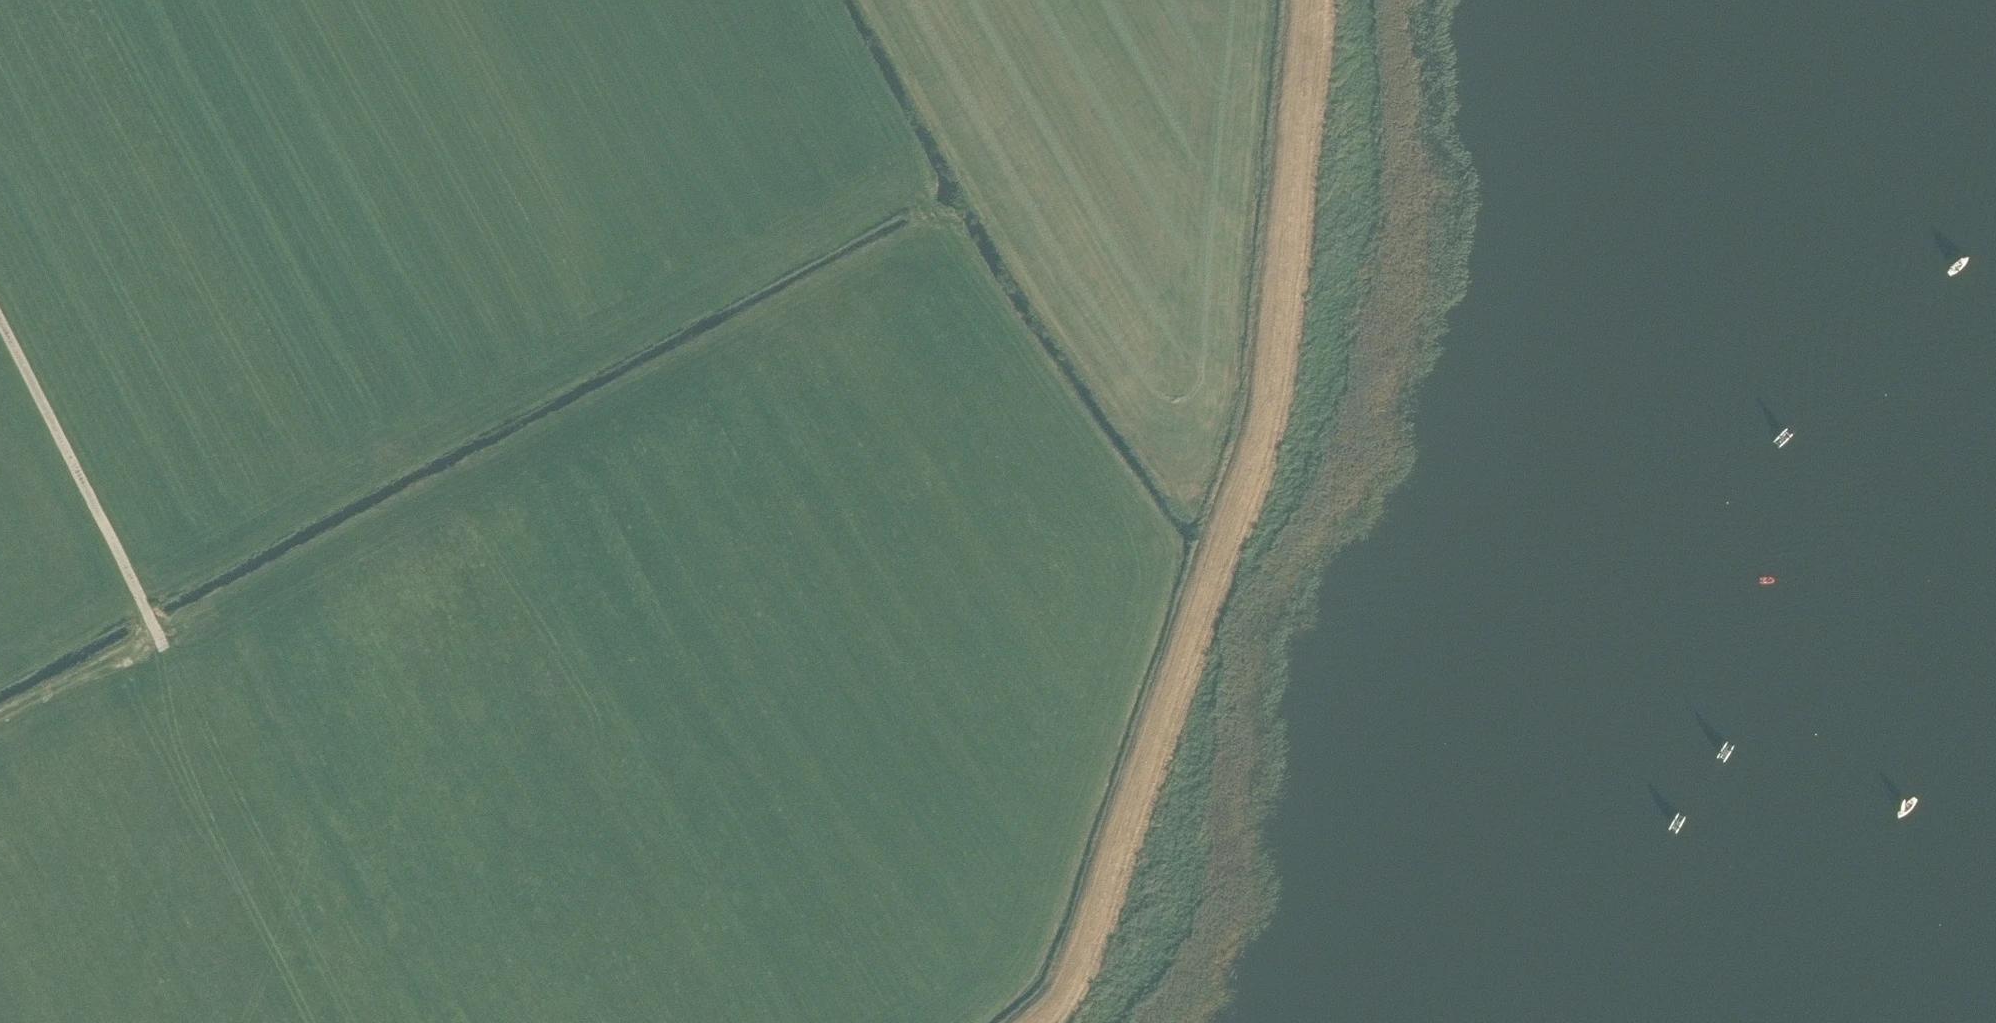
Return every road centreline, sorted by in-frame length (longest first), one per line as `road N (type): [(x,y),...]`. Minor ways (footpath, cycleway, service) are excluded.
road 1 (track): [(0,315),(165,653)]

